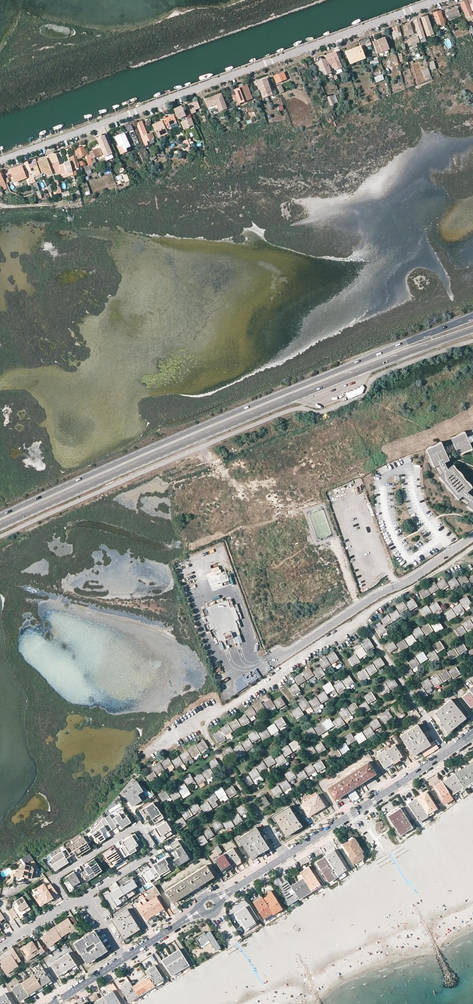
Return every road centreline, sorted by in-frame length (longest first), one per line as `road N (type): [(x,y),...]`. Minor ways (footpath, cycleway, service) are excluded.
road 1 (primary): [(472,316),(0,517)]
road 2 (primary): [(0,525),(472,329)]
road 3 (track): [(429,0),(0,158)]
road 4 (tertiary): [(217,899),(448,752)]
road 5 (residential): [(84,901),(150,855),(143,831),(57,877),(70,903)]
road 6 (residential): [(472,536),(287,654)]

